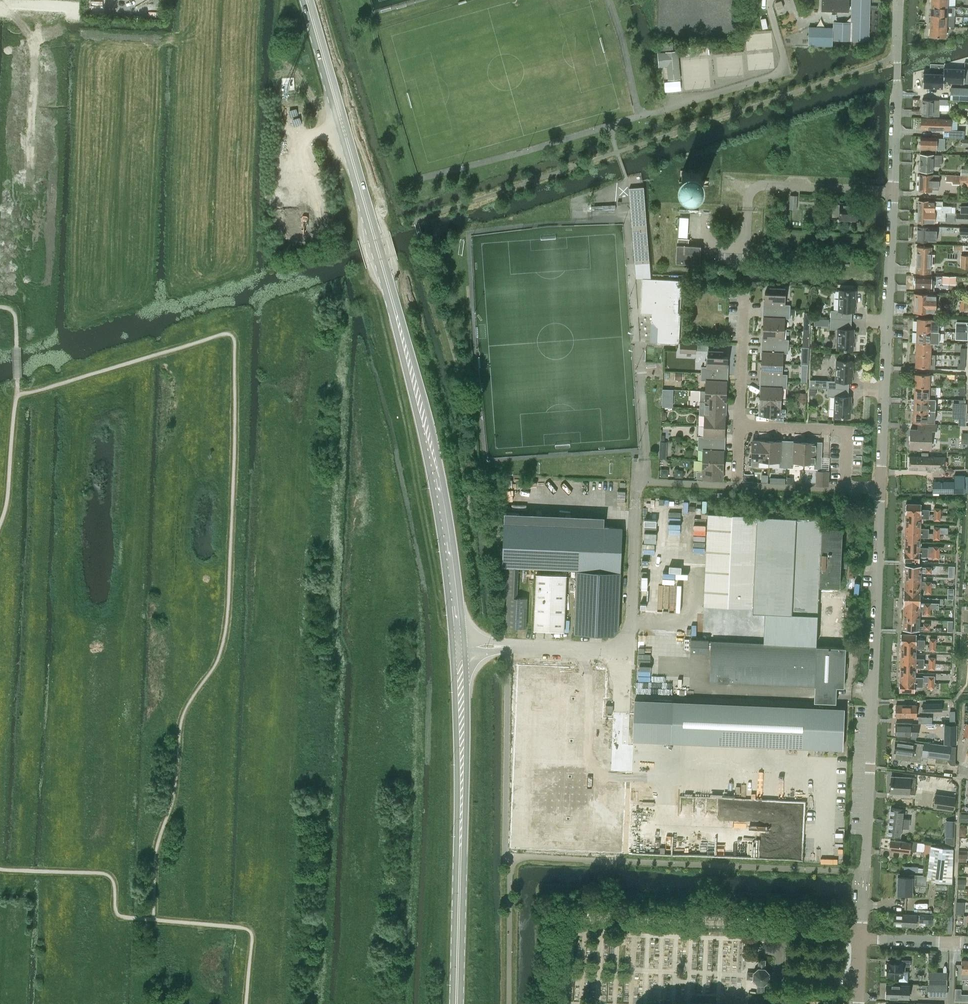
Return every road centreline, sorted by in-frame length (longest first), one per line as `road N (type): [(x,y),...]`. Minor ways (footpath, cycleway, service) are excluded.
road 1 (unclassified): [(879,487),(898,0)]
road 2 (secondary): [(460,645),(439,490),(370,224)]
road 3 (unclassified): [(864,876),(879,487)]
road 4 (secondary): [(456,1003),(460,645)]
road 5 (secondary): [(306,0),(370,224)]
road 6 (unclassified): [(617,852),(621,653)]
road 7 (residential): [(665,108),(779,74),(783,59),(768,0)]
road 8 (unclassified): [(621,653),(638,480)]
road 9 (residential): [(845,485),(846,430),(739,426)]
road 10 (unclassified): [(621,653),(460,645)]
road 11 (residential): [(739,426),(742,297)]

